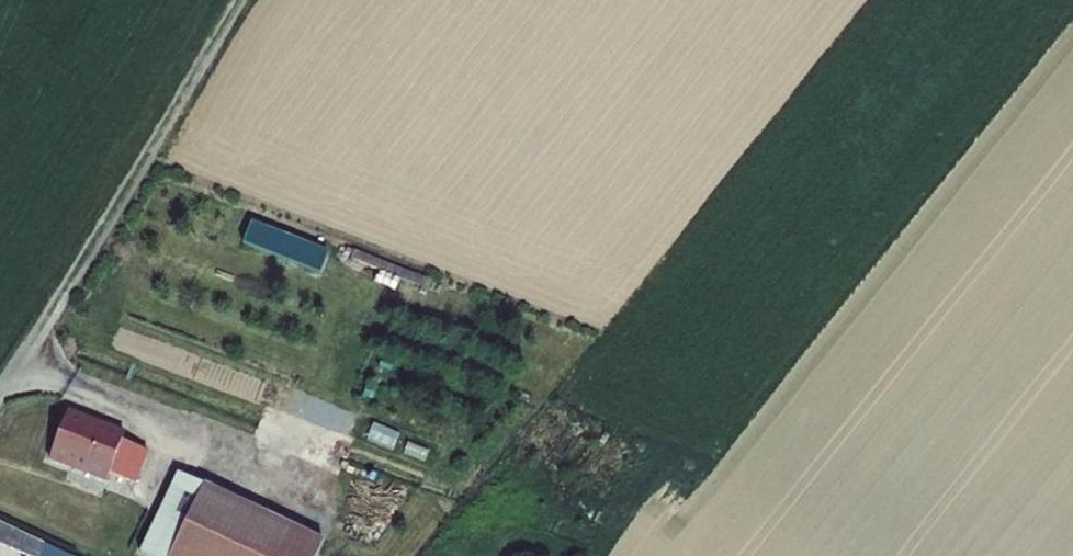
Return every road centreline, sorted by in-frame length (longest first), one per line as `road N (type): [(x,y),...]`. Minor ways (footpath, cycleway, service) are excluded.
road 1 (track): [(0,391),(242,0)]

